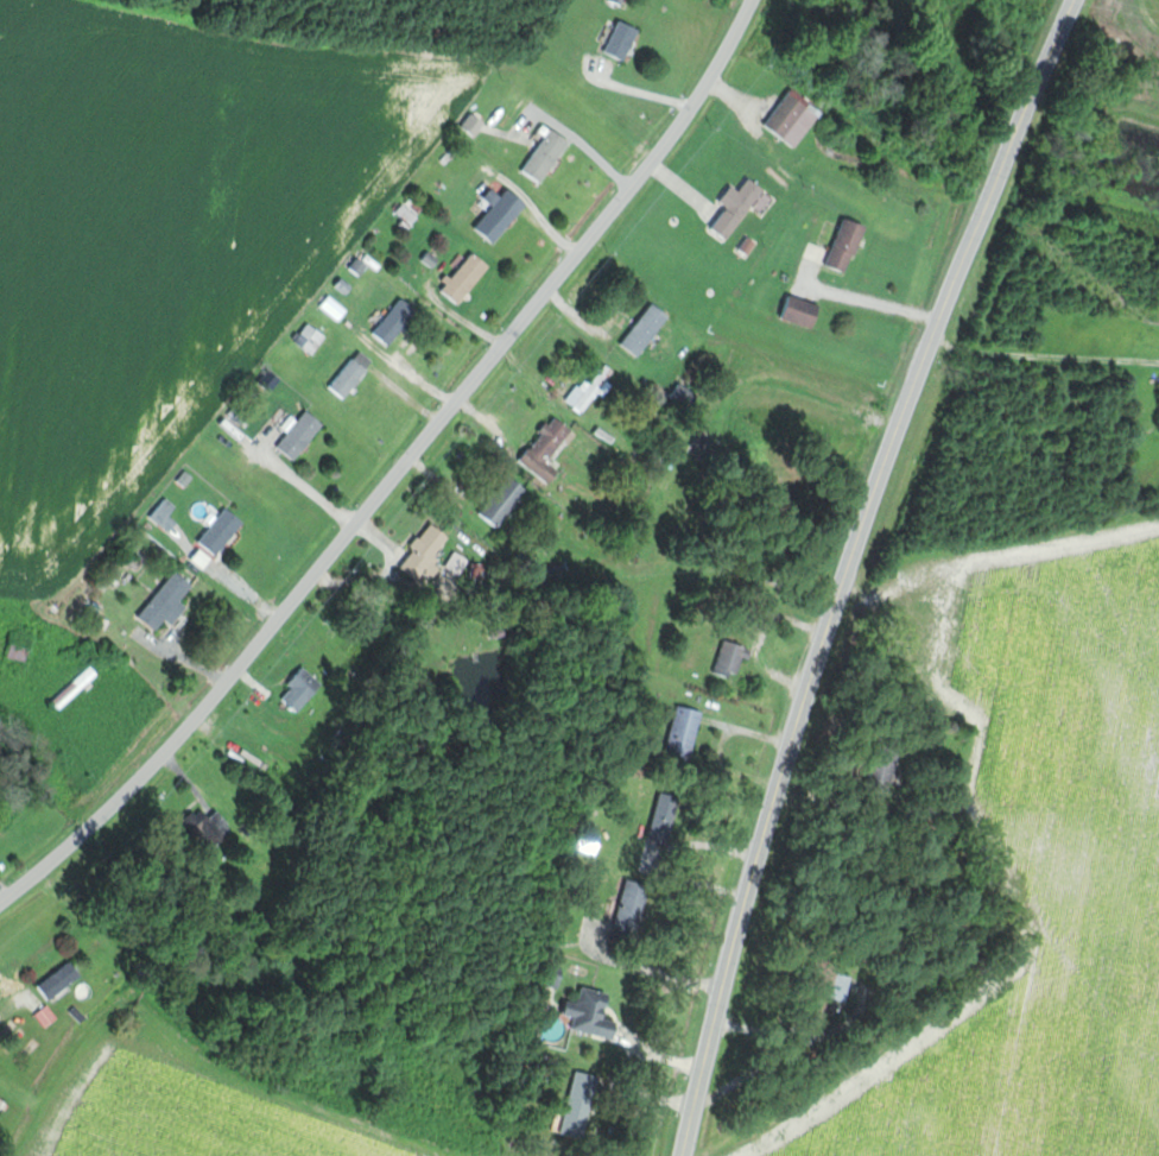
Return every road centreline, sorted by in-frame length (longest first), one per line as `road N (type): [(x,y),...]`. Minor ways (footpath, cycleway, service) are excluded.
road 1 (primary): [(685,1155),(815,669),(922,372),(1075,0)]
road 2 (residential): [(0,910),(122,802),(247,663),(601,229),(696,101),(754,0)]

